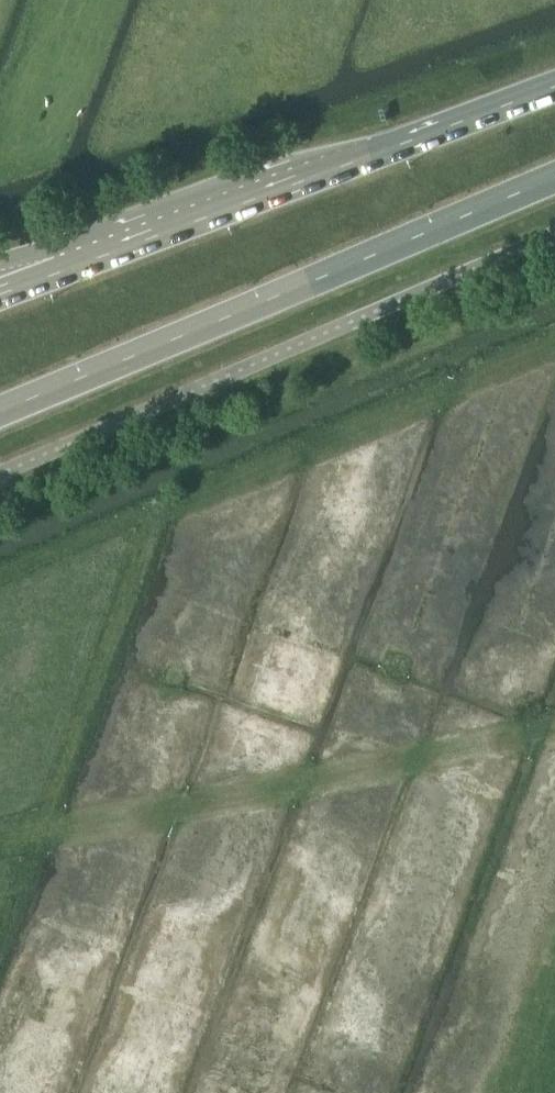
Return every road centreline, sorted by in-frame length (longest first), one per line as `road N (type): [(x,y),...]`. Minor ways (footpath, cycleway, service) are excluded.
road 1 (secondary): [(0,411),(554,179)]
road 2 (secondary): [(554,87),(0,293)]

